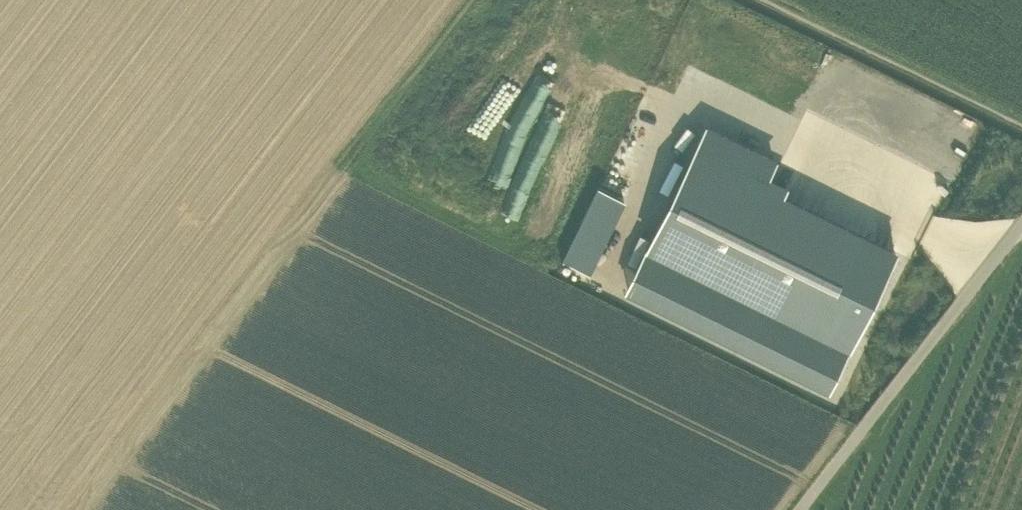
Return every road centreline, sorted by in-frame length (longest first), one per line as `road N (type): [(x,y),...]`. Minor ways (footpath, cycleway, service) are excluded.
road 1 (track): [(800,509),(995,258)]
road 2 (track): [(759,0),(1021,129)]

